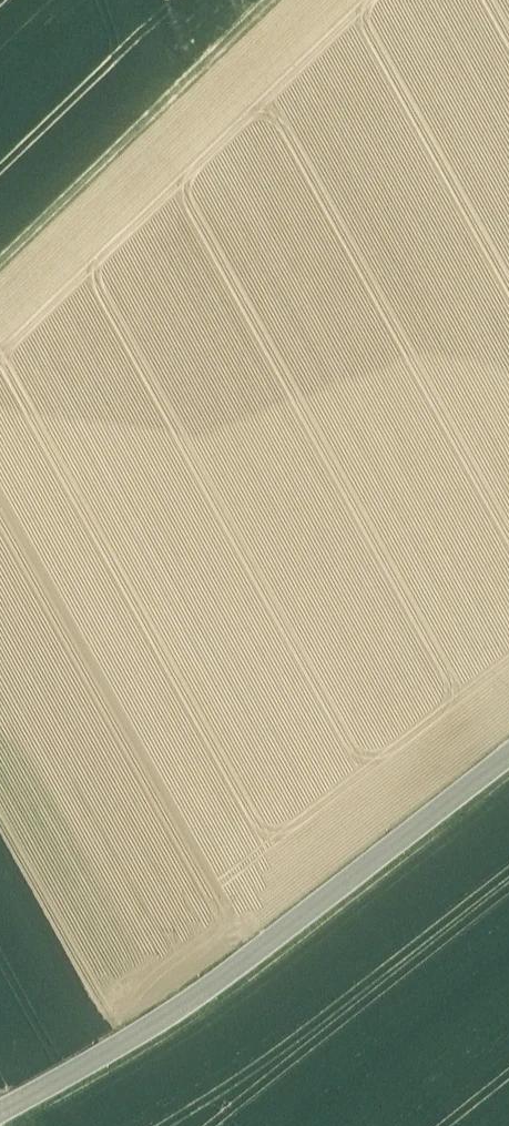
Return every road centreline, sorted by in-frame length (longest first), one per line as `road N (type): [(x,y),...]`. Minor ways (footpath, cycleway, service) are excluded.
road 1 (secondary): [(0,1113),(203,991),(508,758)]
road 2 (track): [(263,0),(0,254)]

